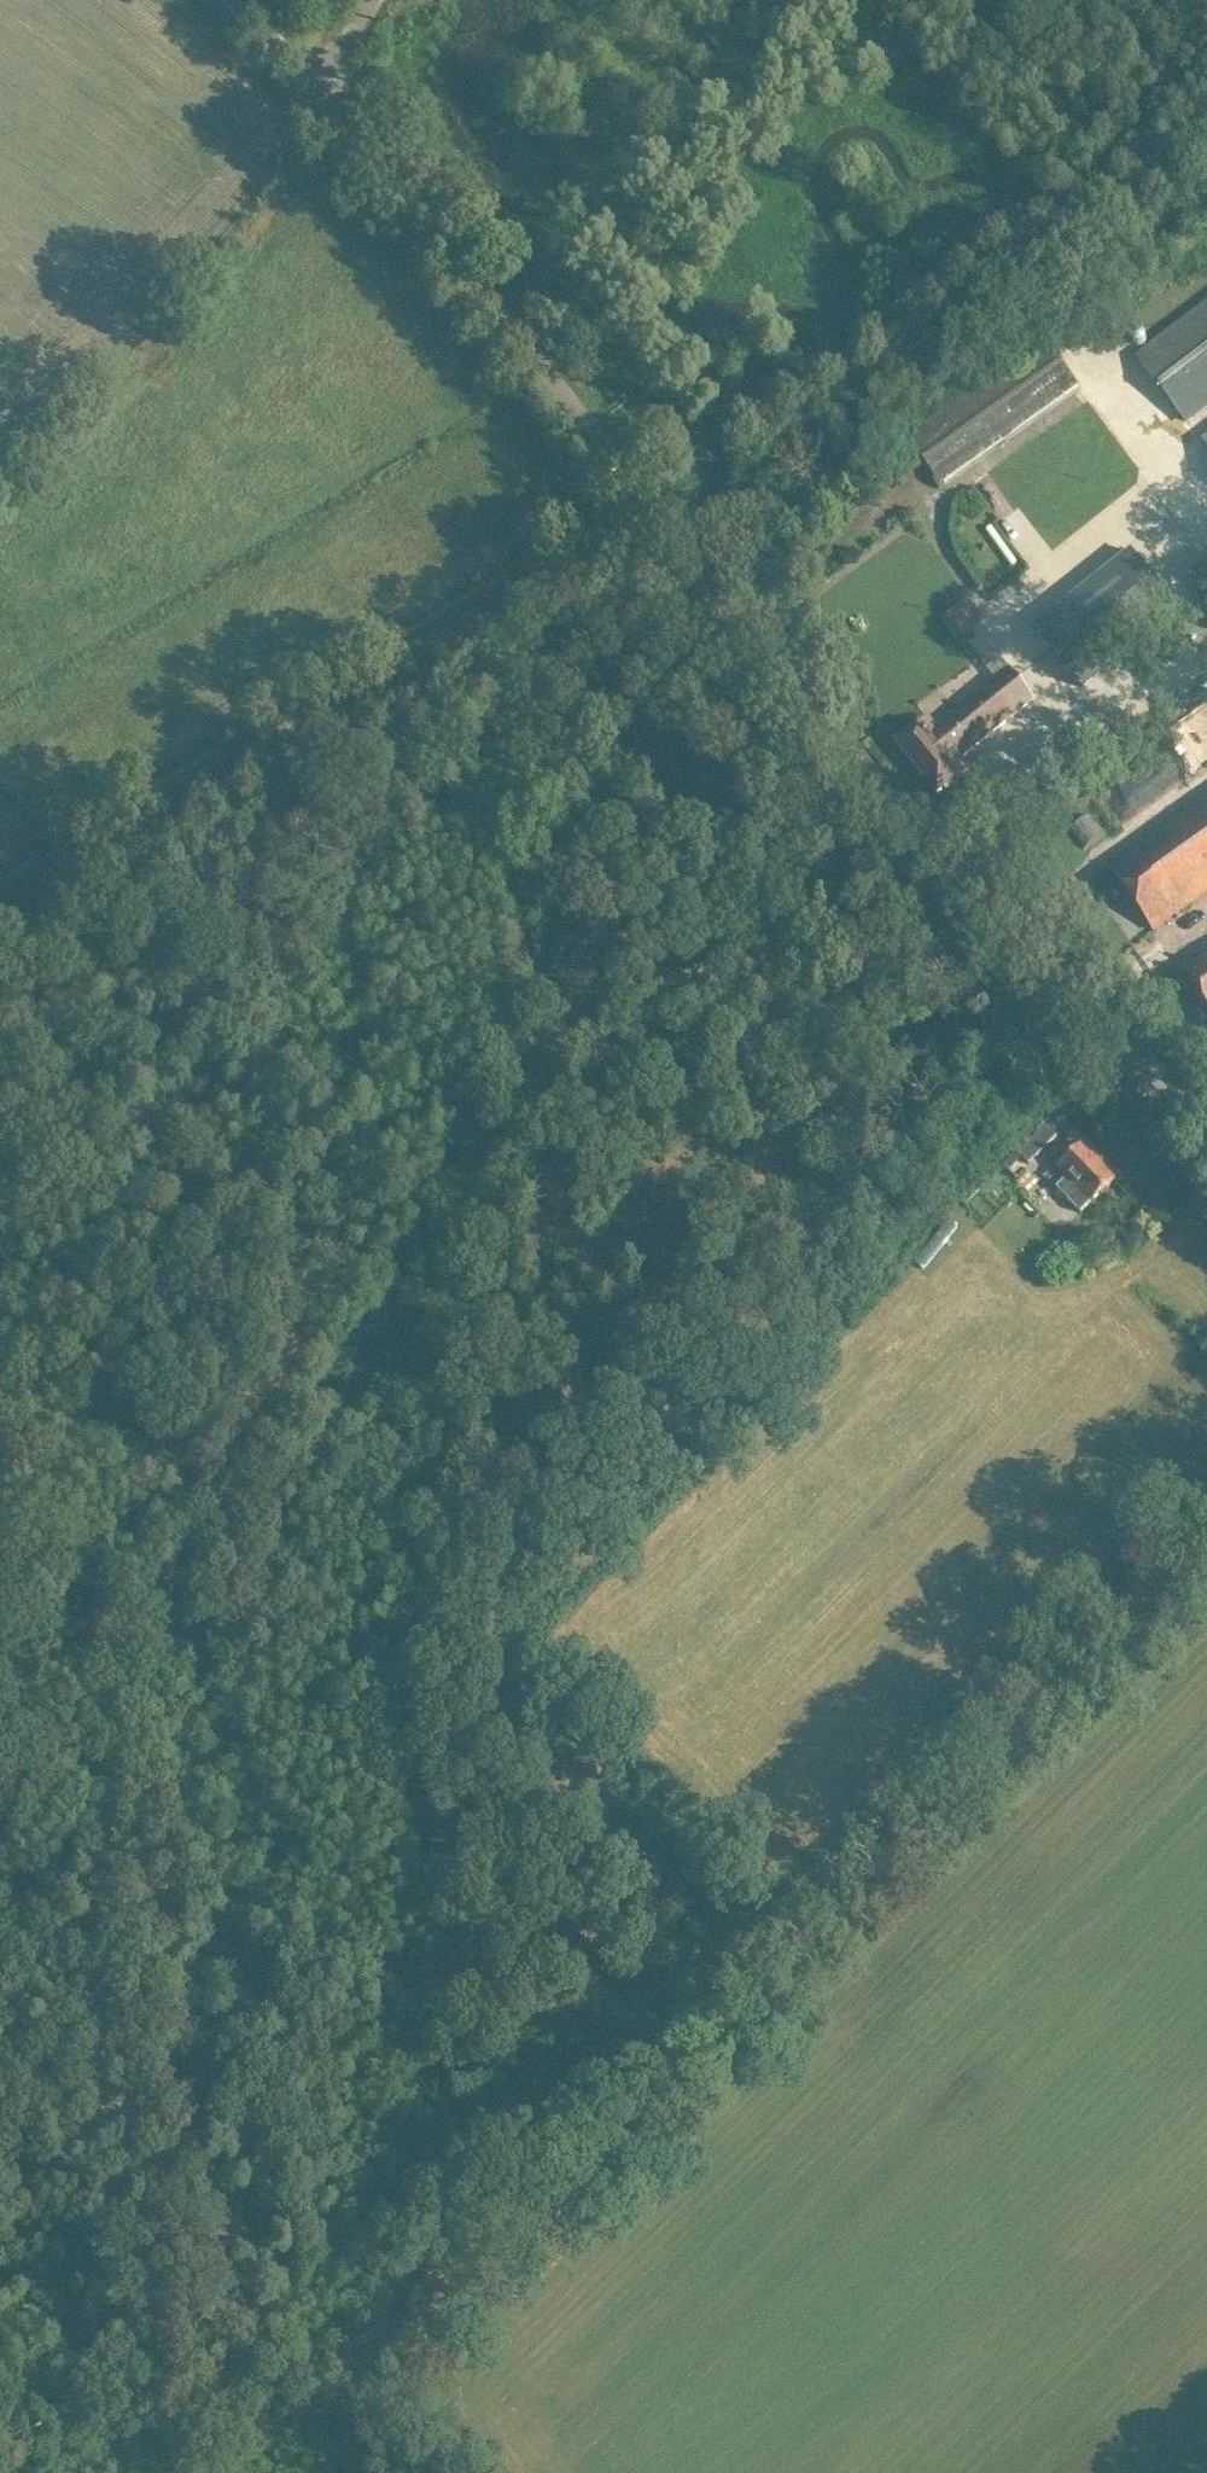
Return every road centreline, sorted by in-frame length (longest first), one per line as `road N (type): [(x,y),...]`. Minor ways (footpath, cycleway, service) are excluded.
road 1 (unclassified): [(1206,1137),(1006,931),(797,700),(324,92)]
road 2 (track): [(1206,1566),(437,2331),(401,2352)]
road 3 (track): [(0,905),(651,508)]
road 4 (track): [(401,2352),(0,2425)]
road 5 (track): [(937,855),(1206,653)]
road 6 (unclassified): [(324,92),(225,0)]

